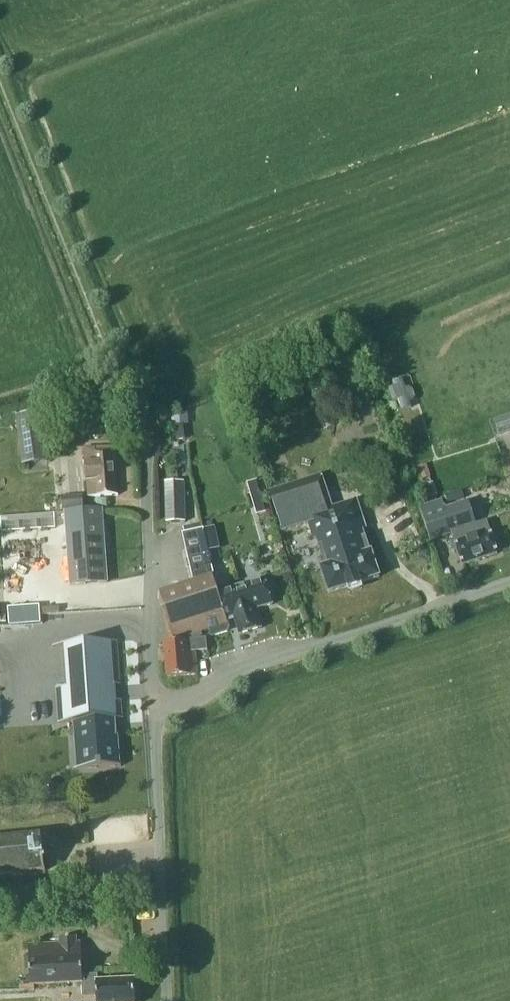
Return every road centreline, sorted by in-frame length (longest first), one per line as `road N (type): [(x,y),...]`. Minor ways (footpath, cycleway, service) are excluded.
road 1 (track): [(0,79),(135,400),(145,443)]
road 2 (residential): [(155,700),(509,582)]
road 3 (residential): [(166,1000),(155,700)]
road 4 (residential): [(155,700),(145,443)]

